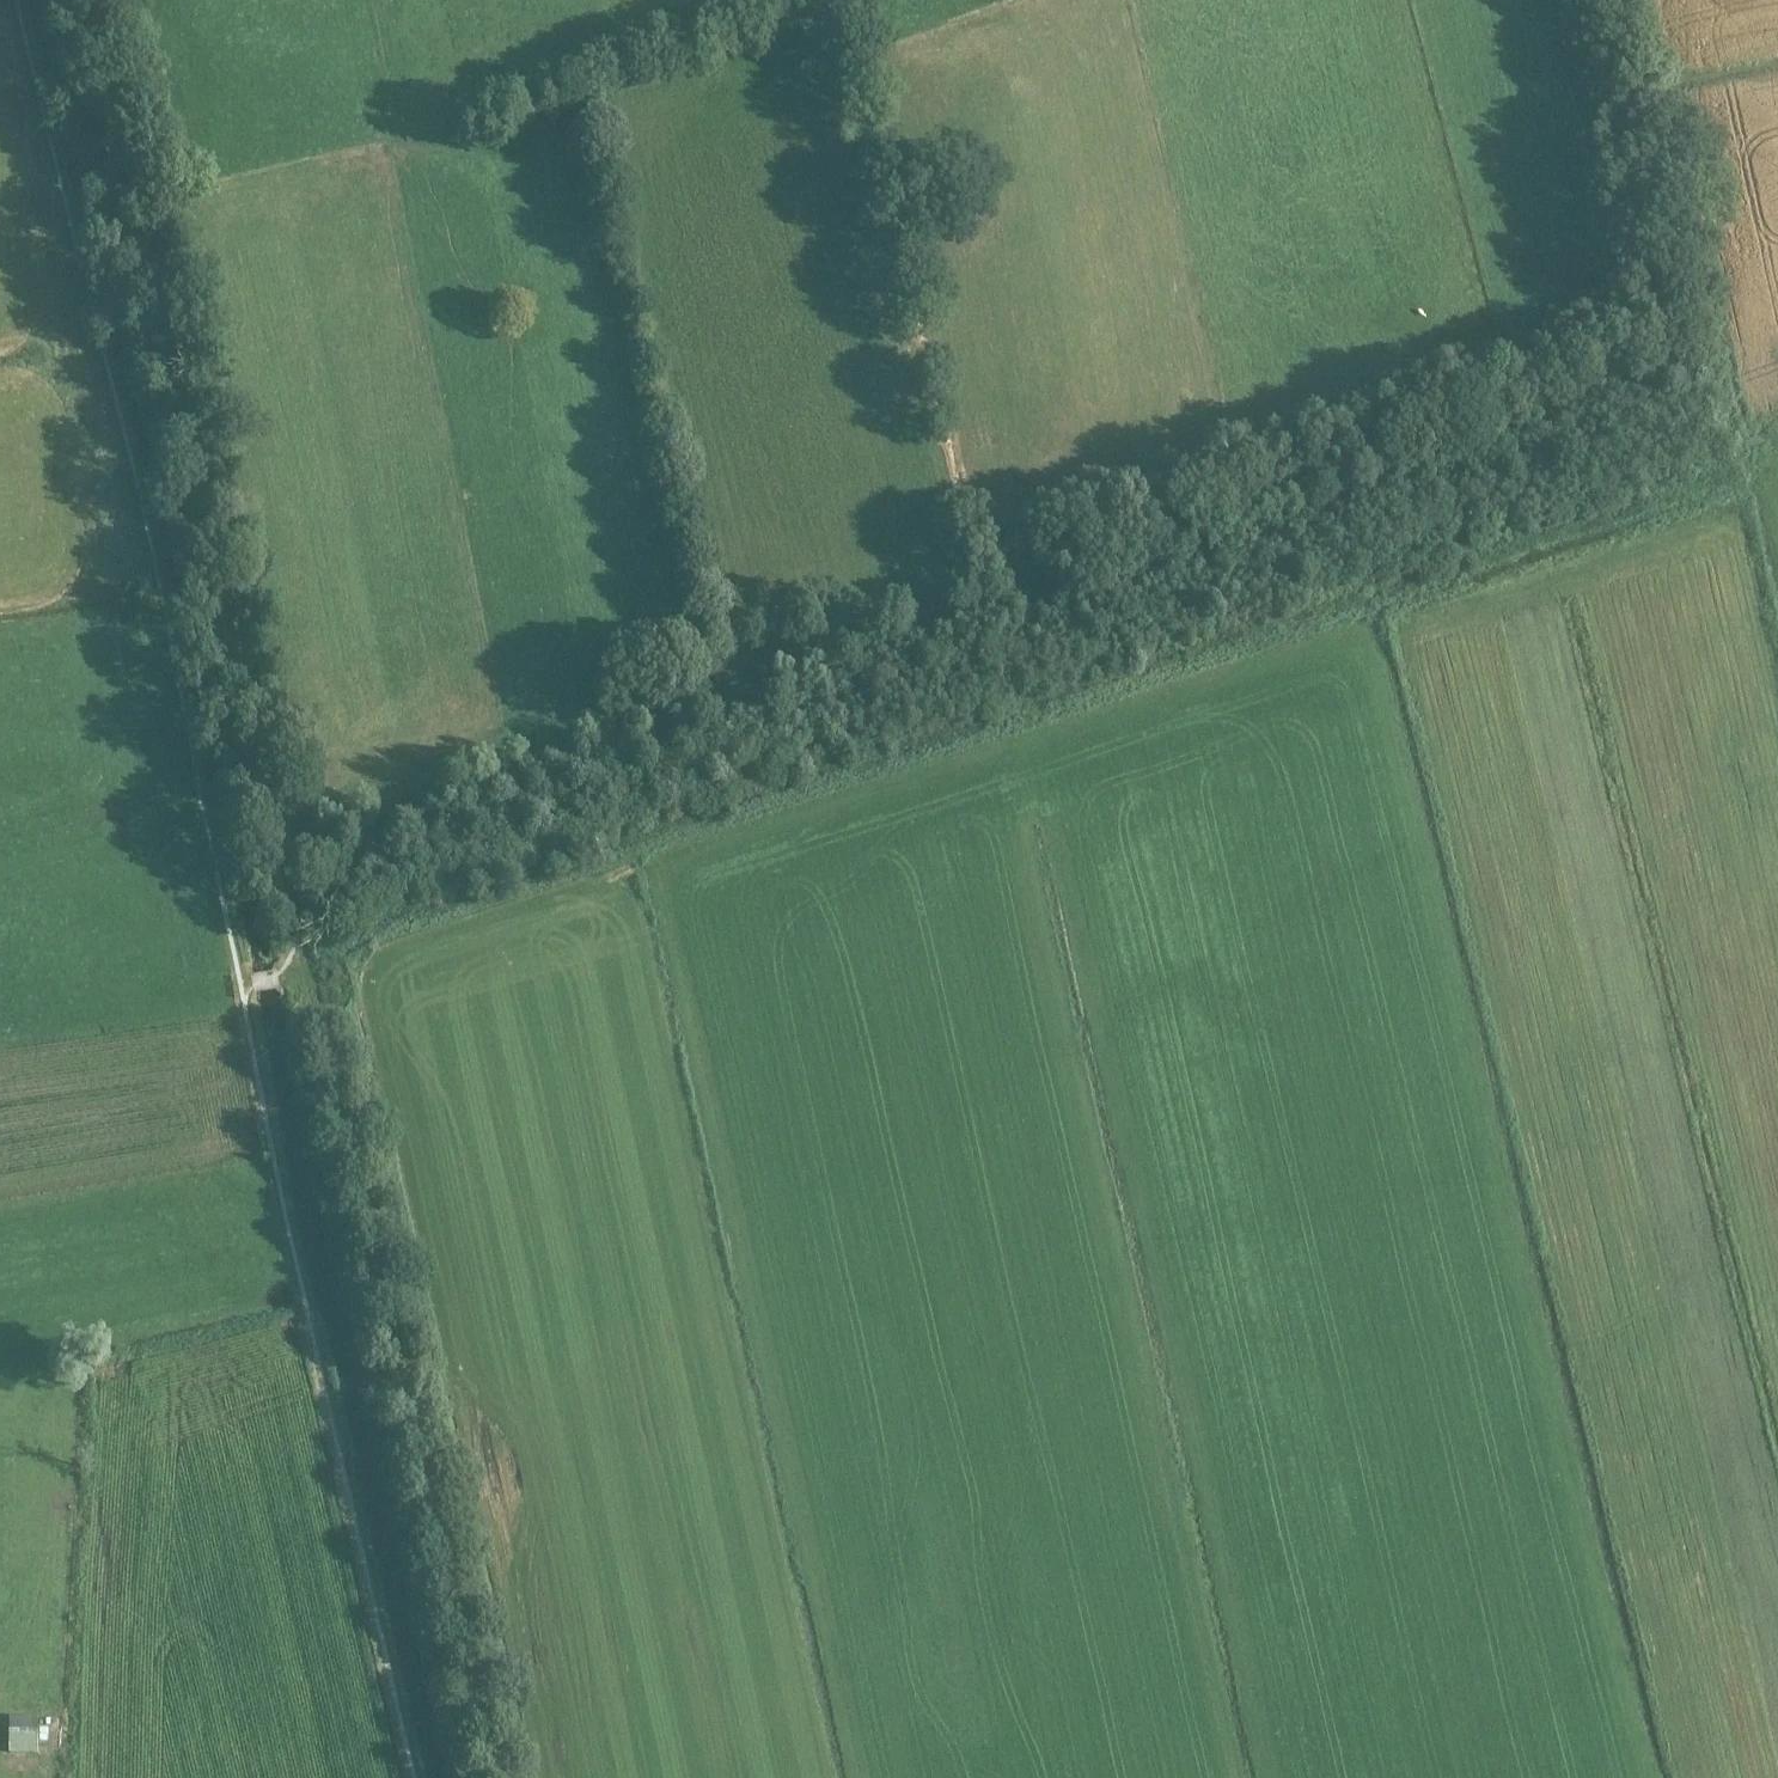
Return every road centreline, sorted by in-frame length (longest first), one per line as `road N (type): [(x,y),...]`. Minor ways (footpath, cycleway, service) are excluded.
road 1 (track): [(492,1777),(304,952)]
road 2 (track): [(280,824),(98,0)]
road 3 (track): [(304,952),(280,824)]

